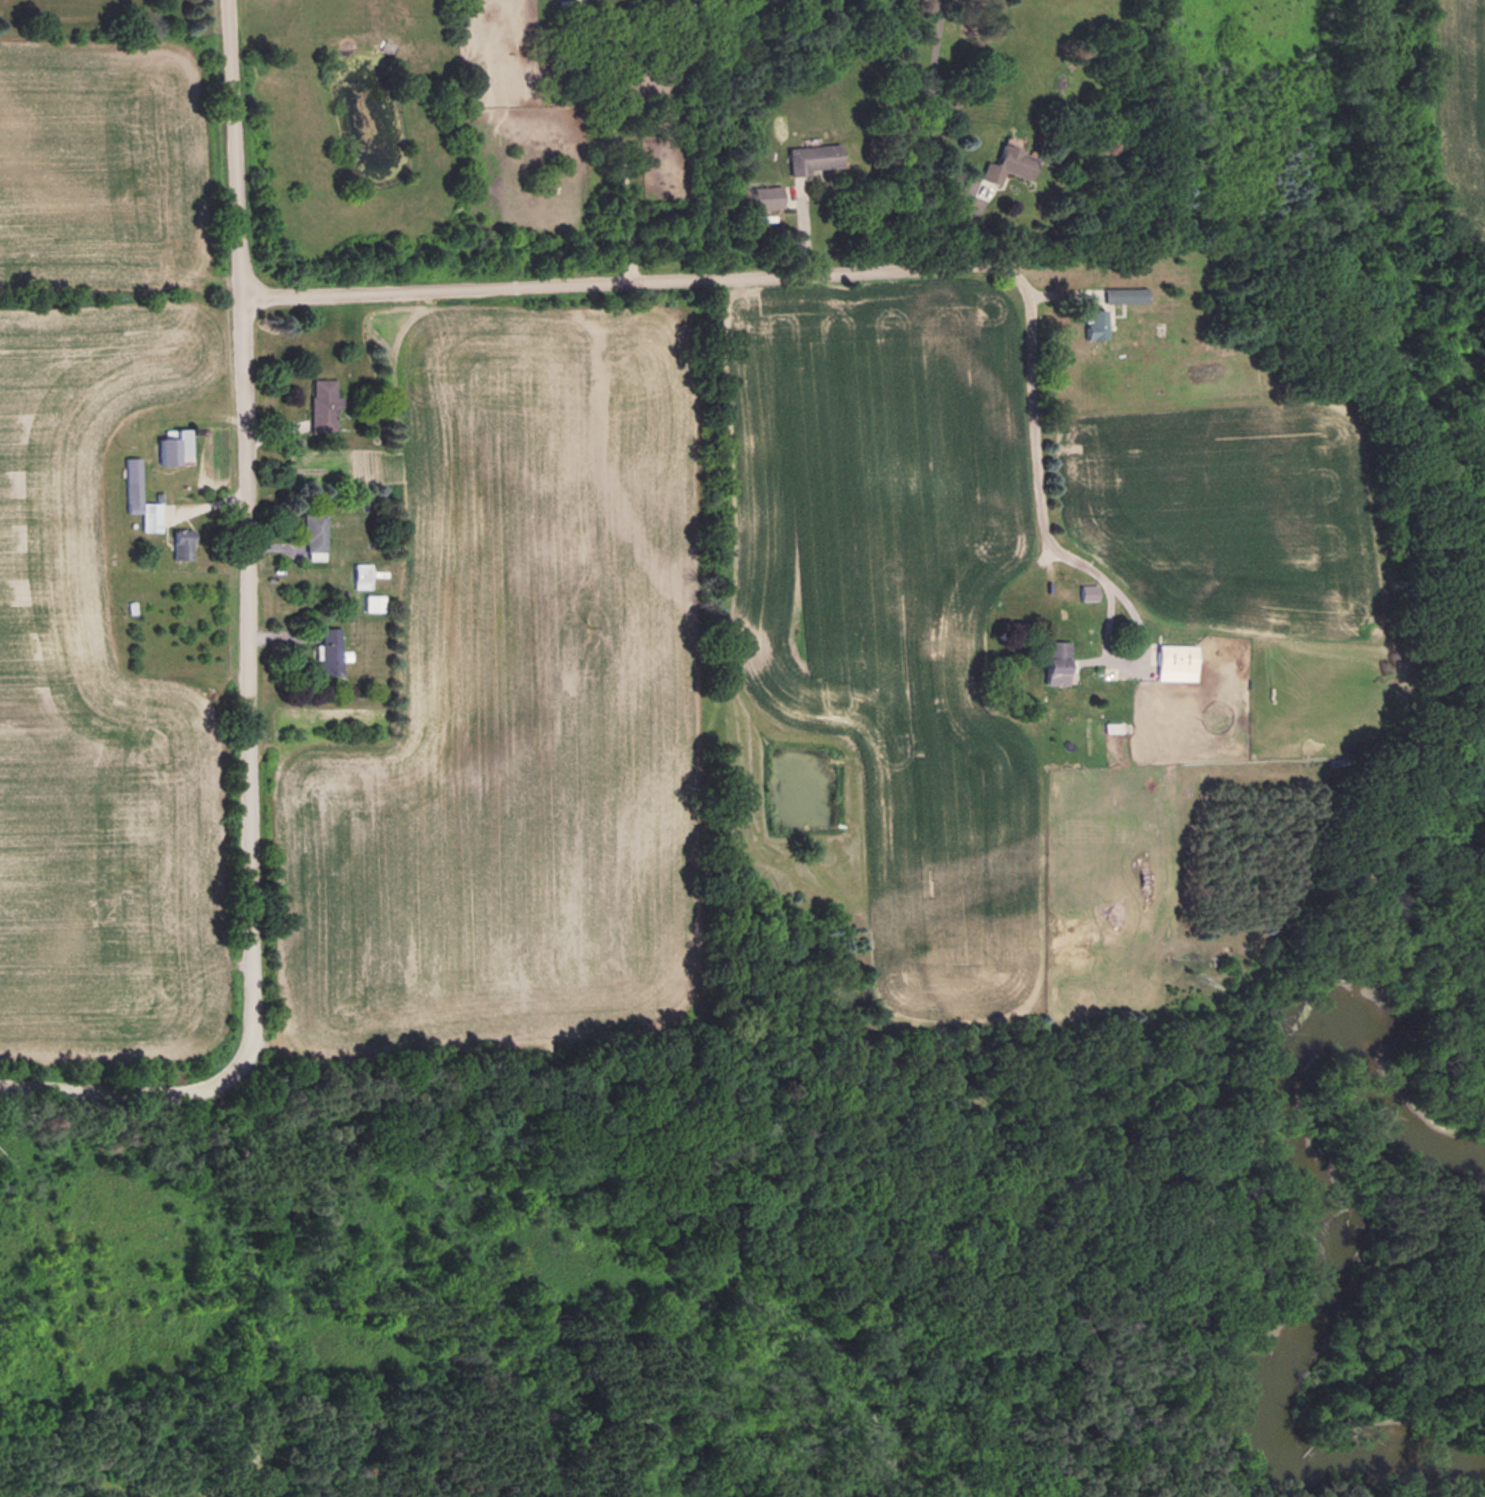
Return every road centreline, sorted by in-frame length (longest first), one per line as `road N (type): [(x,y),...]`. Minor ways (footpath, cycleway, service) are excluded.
road 1 (residential): [(236,0),(258,1016),(242,1069)]
road 2 (residential): [(247,292),(996,264)]
road 3 (residential): [(245,1457),(242,1069)]
road 4 (residential): [(242,1069),(176,1087),(0,1078)]

